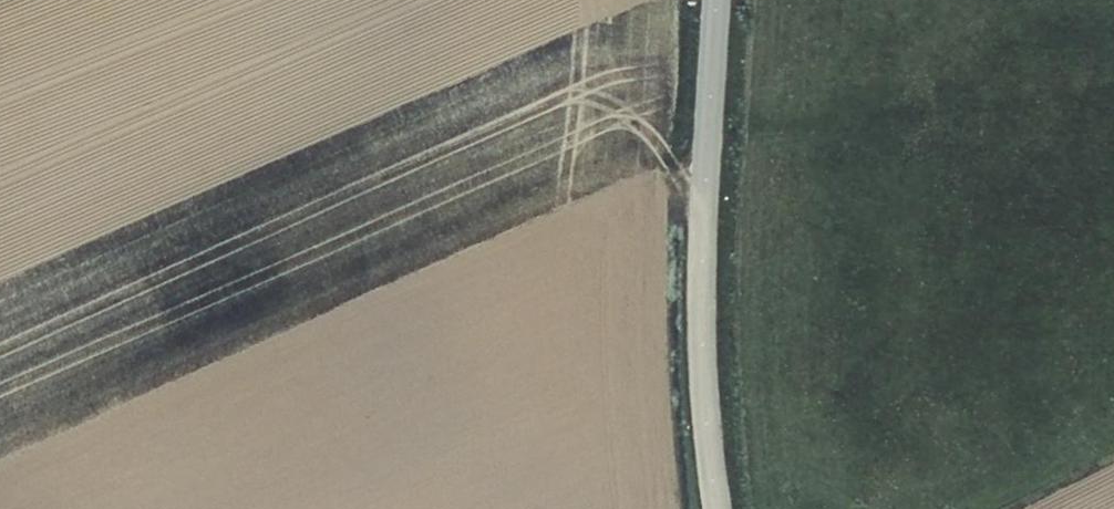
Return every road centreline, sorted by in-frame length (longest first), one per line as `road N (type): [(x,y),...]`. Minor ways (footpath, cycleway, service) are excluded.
road 1 (tertiary): [(716,0),(702,331),(716,508)]

